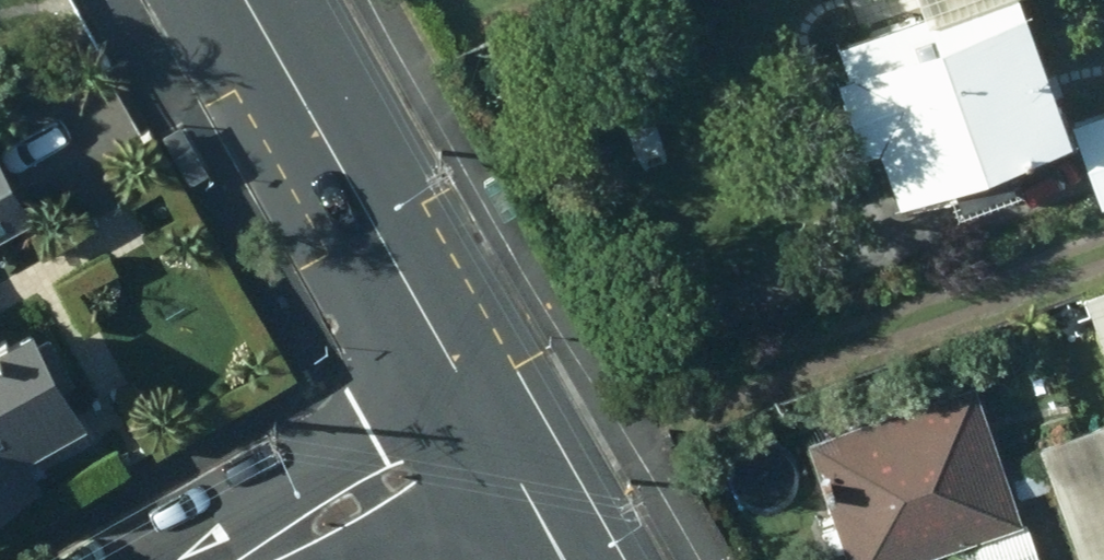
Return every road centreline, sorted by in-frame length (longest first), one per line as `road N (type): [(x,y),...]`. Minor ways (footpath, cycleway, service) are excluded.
road 1 (secondary): [(484,422),(251,0)]
road 2 (residential): [(238,559),(484,422)]
road 3 (secondary): [(561,559),(484,422)]

